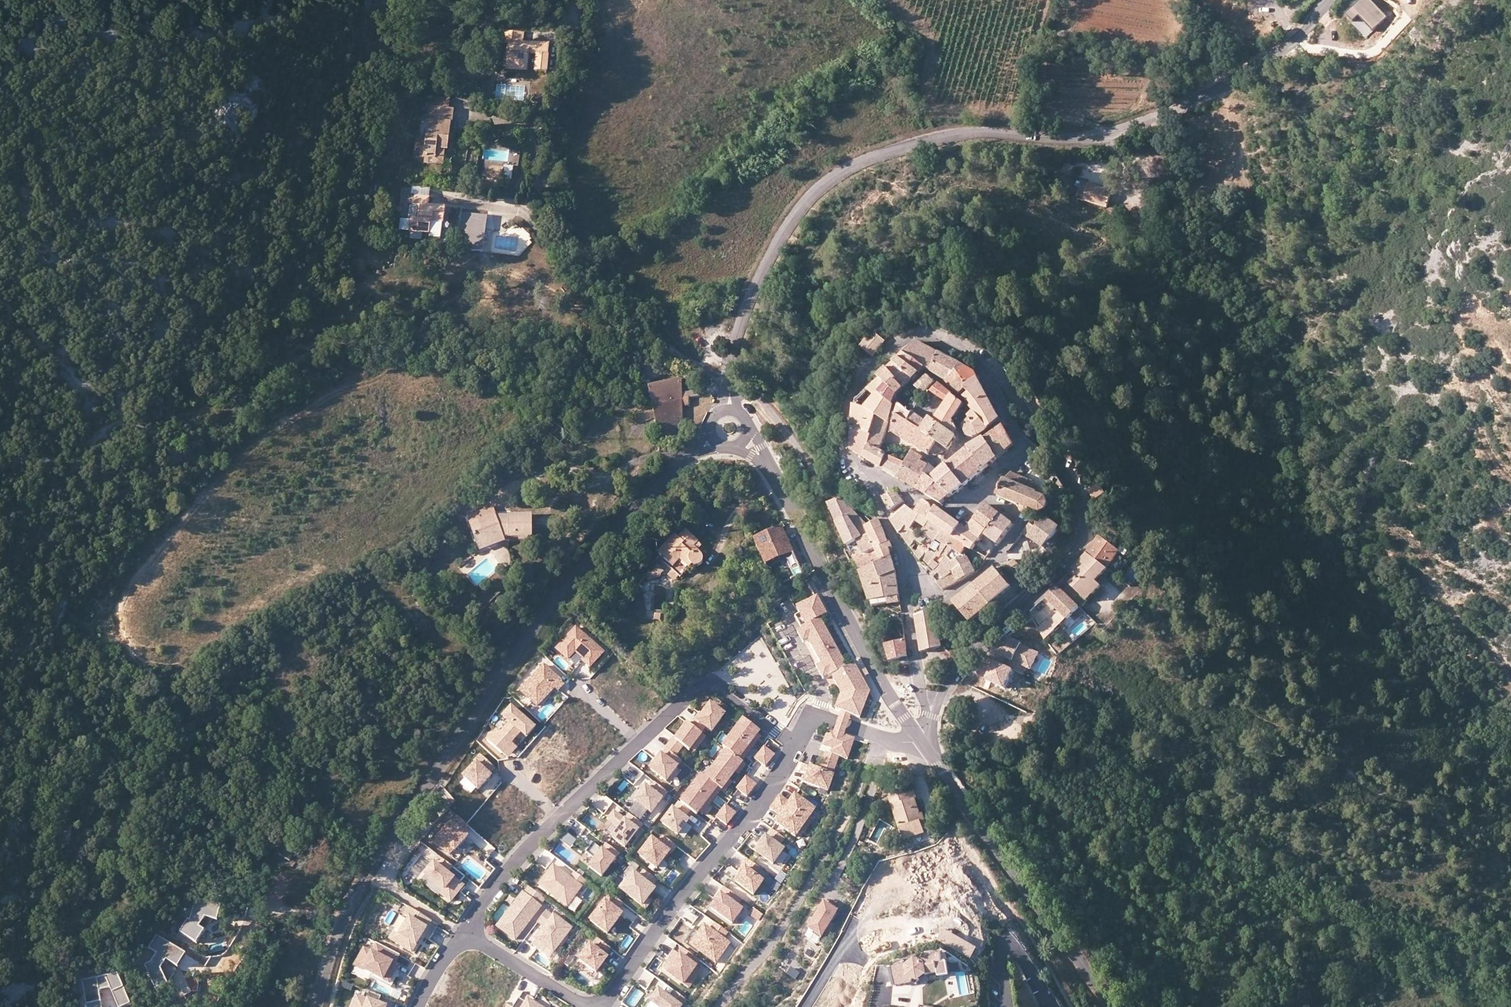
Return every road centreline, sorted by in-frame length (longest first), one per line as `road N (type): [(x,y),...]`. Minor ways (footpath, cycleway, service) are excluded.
road 1 (tertiary): [(1329,0),(1244,72),(1136,126),(1081,136),(956,134),(839,173),(803,206),(762,272),(742,318),(729,381)]
road 2 (tertiary): [(318,1006),(355,896),(491,688),(555,600),(684,460)]
road 3 (residential): [(795,745),(752,813),(602,1004),(578,1002),(463,933)]
road 4 (residential): [(463,933),(518,856),(696,689),(721,690),(795,745)]
road 5 (residential): [(930,718),(955,673),(1069,559),(1084,522),(1069,480),(1023,440),(975,355)]
road 6 (residential): [(402,347),(435,307),(510,269),(563,287),(729,381)]
road 7 (tertiary): [(920,738),(1114,1006)]
road 8 (residential): [(720,1006),(801,894),(878,736)]
road 9 (tertiary): [(768,464),(920,738)]
road 10 (residential): [(975,355),(918,336),(855,383),(843,439),(848,462),(868,486)]
road 11 (residential): [(908,608),(948,595),(998,558),(1023,523),(994,500)]
road 12 (residential): [(975,355),(1022,451),(984,483),(983,493)]
road 13 (residential): [(888,441),(941,462),(961,444),(968,405),(962,398)]
road 14 (residential): [(868,486),(897,541),(908,608)]
road 15 (residential): [(888,441),(896,404),(926,373),(962,398)]

